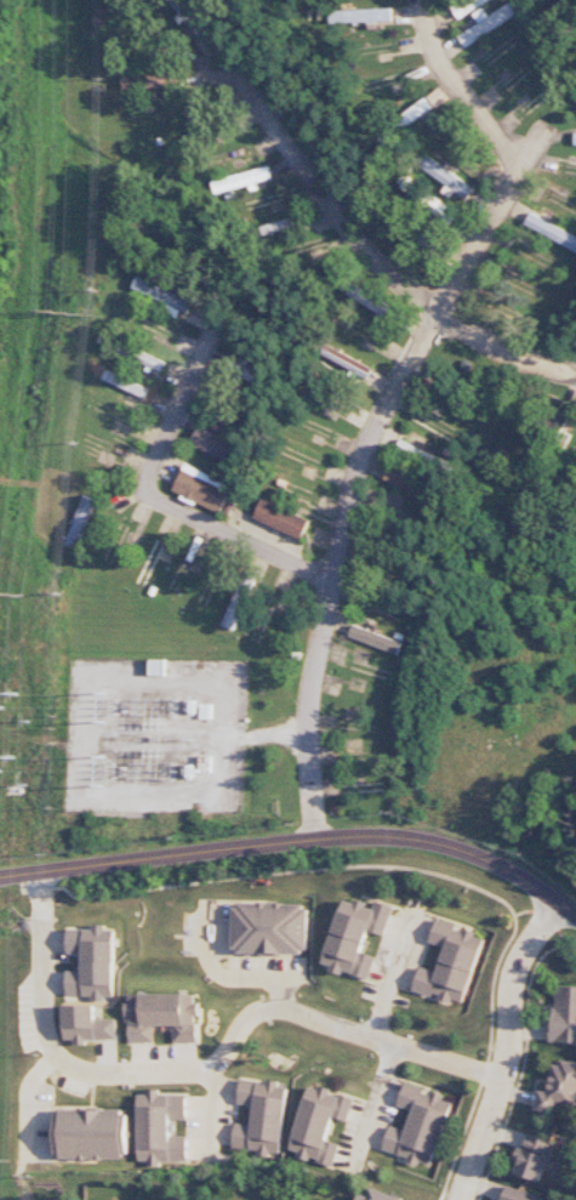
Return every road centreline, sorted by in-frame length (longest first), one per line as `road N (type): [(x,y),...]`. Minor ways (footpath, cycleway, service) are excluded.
road 1 (residential): [(314,840),(307,706),(321,578),(366,438),(444,314),(526,158),(456,90),(419,0)]
road 2 (tertiary): [(0,878),(314,840),(421,838),(514,874),(575,915)]
road 3 (residential): [(575,375),(507,359),(357,245),(233,59)]
road 4 (residential): [(507,1081),(287,1013),(253,1014),(213,1073),(206,1147)]
road 5 (residential): [(321,578),(143,491),(212,325)]
road 6 (residential): [(558,902),(506,1007),(507,1081),(460,1199)]

